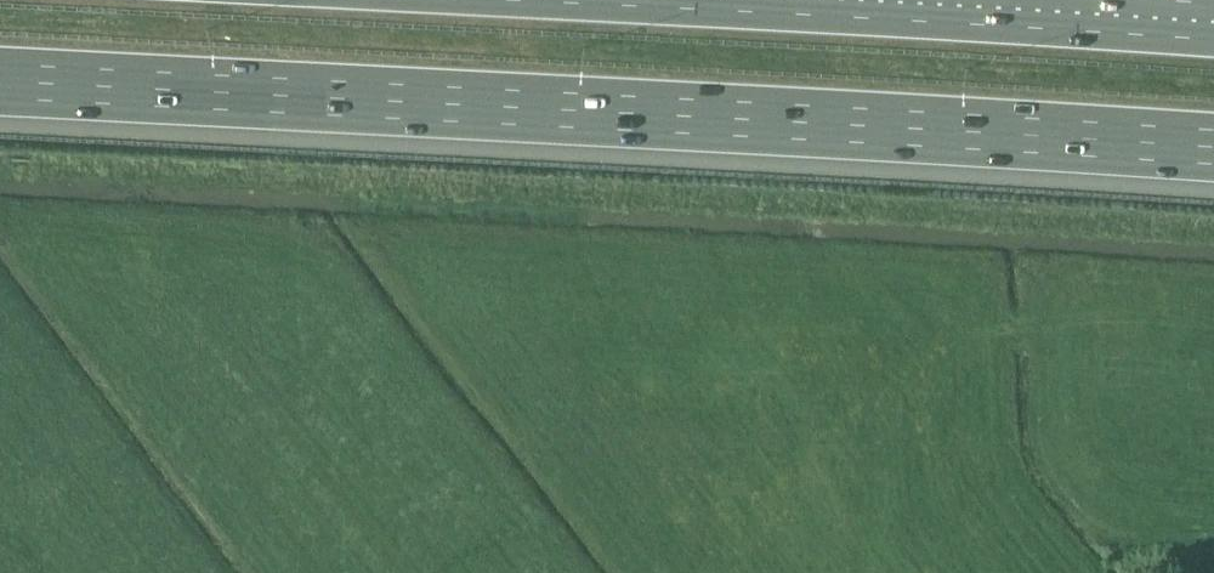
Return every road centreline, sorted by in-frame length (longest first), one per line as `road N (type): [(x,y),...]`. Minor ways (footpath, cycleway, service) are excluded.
road 1 (motorway): [(0,77),(1213,145)]
road 2 (motorway): [(1213,18),(923,0)]

